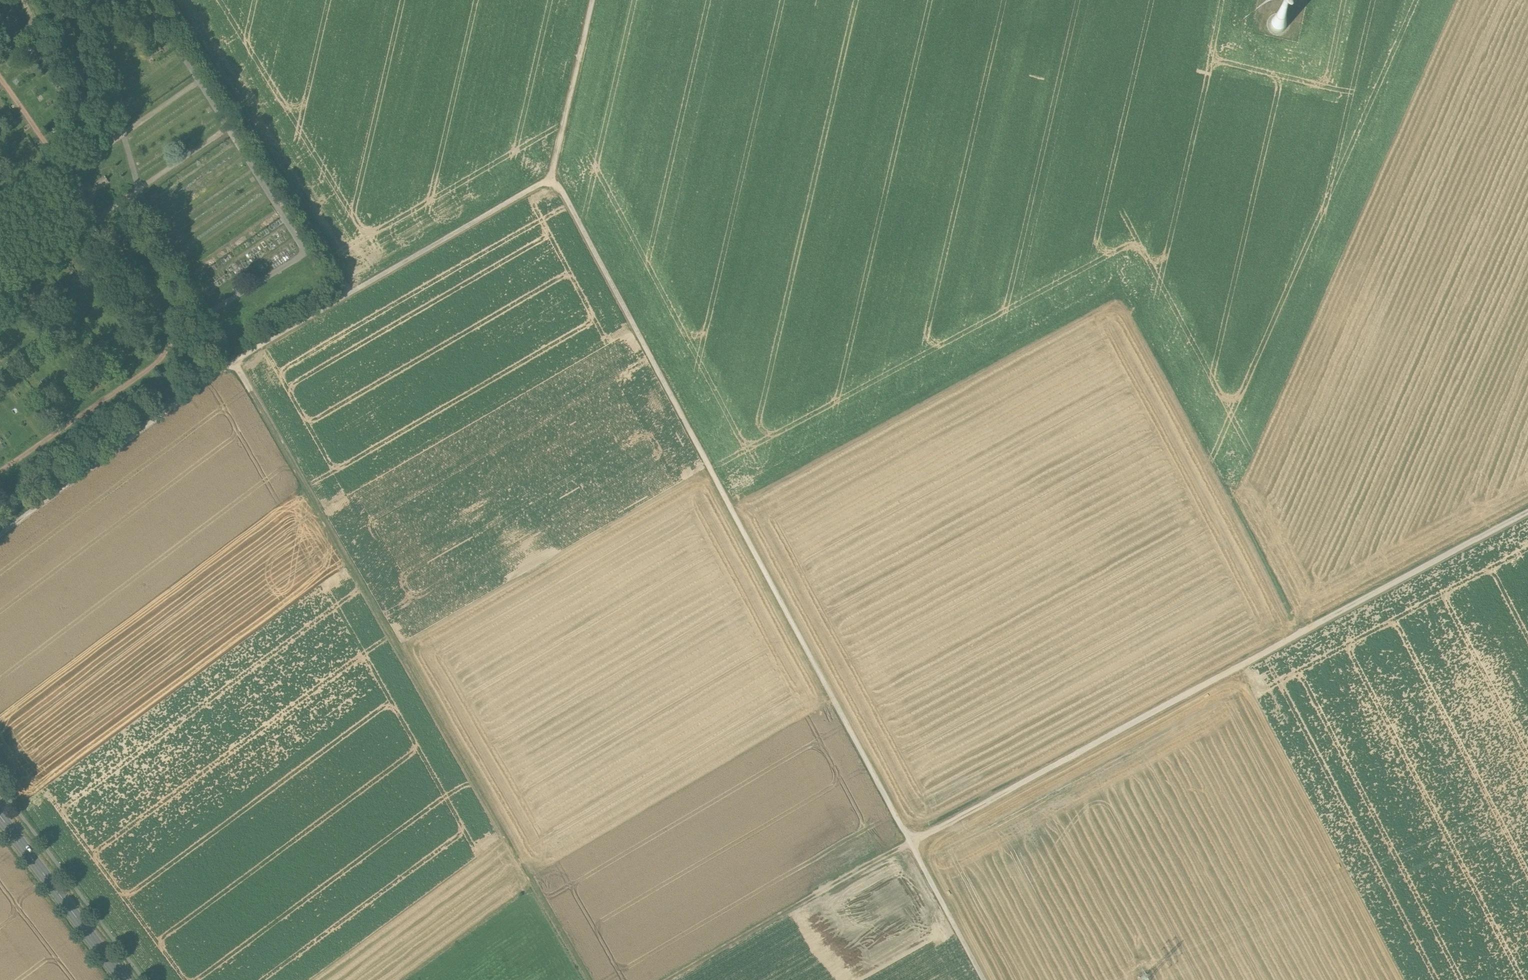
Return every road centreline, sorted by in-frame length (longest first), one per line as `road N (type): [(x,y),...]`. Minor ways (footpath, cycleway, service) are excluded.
road 1 (track): [(1527,512),(908,842),(669,979)]
road 2 (track): [(984,979),(552,177)]
road 3 (track): [(729,502),(1116,300),(1299,631)]
road 4 (track): [(233,362),(594,979)]
road 5 (track): [(0,533),(233,362),(552,177)]
road 6 (track): [(350,293),(171,0)]
road 7 (secondary): [(0,817),(122,979)]
road 8 (track): [(595,0),(552,177)]

